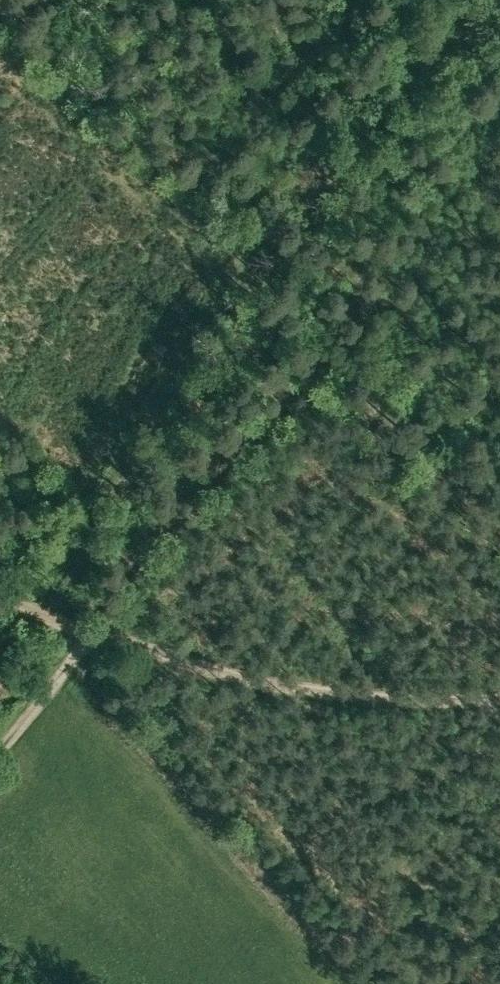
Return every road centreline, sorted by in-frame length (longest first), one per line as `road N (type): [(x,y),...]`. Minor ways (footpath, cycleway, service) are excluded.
road 1 (track): [(499,692),(366,691),(131,631),(0,581)]

